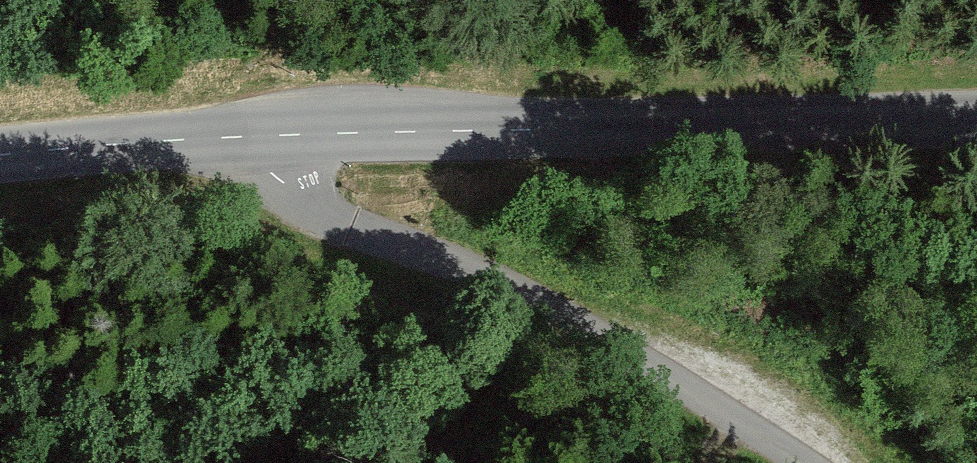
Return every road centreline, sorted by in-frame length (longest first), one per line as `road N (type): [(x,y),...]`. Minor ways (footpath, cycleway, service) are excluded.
road 1 (tertiary): [(296,139),(976,109)]
road 2 (residential): [(808,462),(519,298),(331,216),(296,139)]
road 3 (tertiary): [(0,184),(296,139)]

